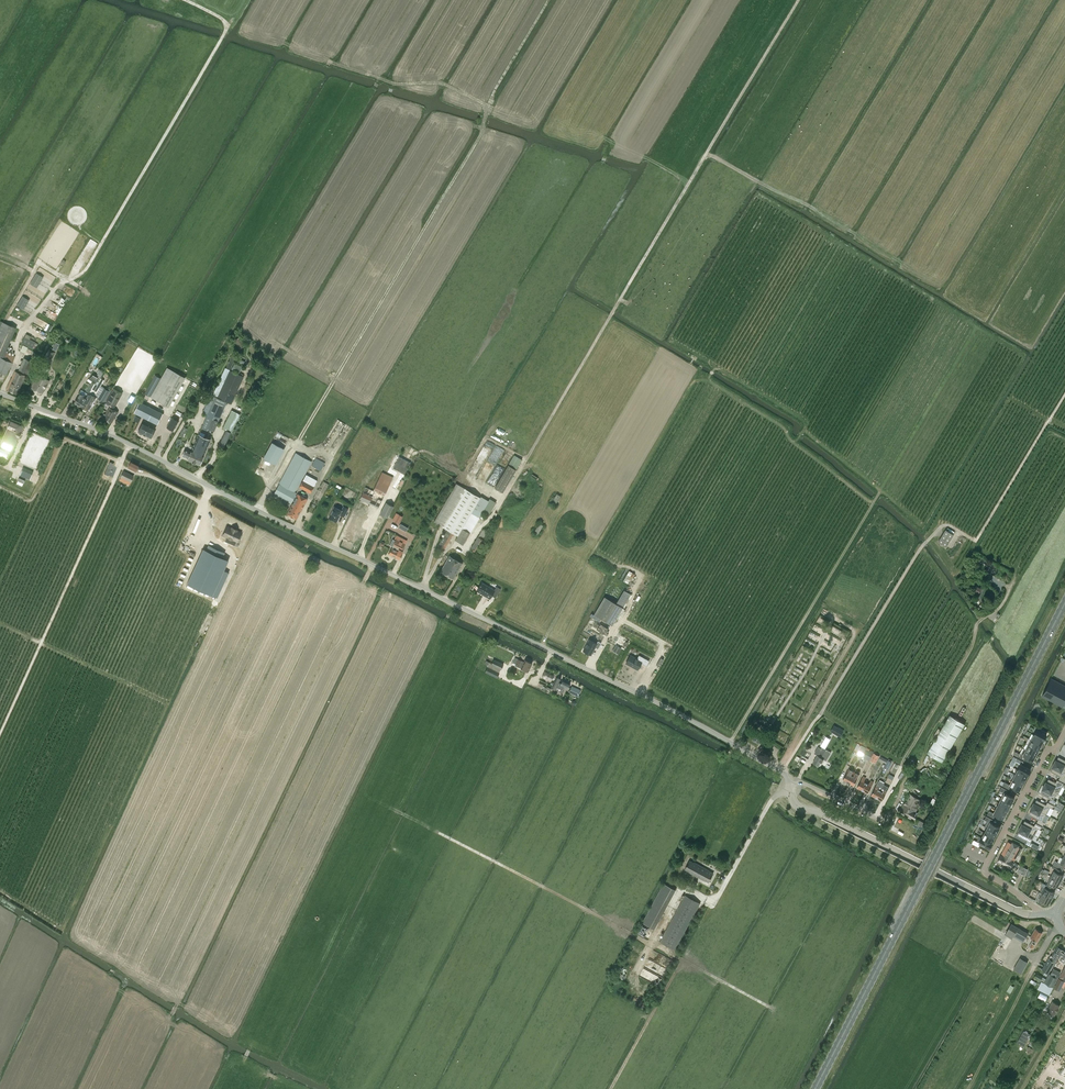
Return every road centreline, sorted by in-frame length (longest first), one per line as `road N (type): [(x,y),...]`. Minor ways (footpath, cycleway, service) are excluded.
road 1 (unclassified): [(792,783),(644,696),(111,436),(0,393)]
road 2 (track): [(444,600),(466,549),(497,512),(801,0)]
road 3 (track): [(257,511),(550,0)]
road 4 (primary): [(815,1088),(1064,603)]
road 5 (track): [(2,394),(29,320),(57,288),(84,273),(227,28),(185,0)]
road 6 (track): [(541,647),(701,366)]
road 7 (track): [(0,734),(130,445)]
road 8 (track): [(731,743),(882,489)]
road 9 (track): [(782,772),(935,526)]
road 10 (unclassified): [(1032,915),(802,809),(788,791),(792,783)]
road 11 (residential): [(1064,732),(984,868),(1043,914)]

